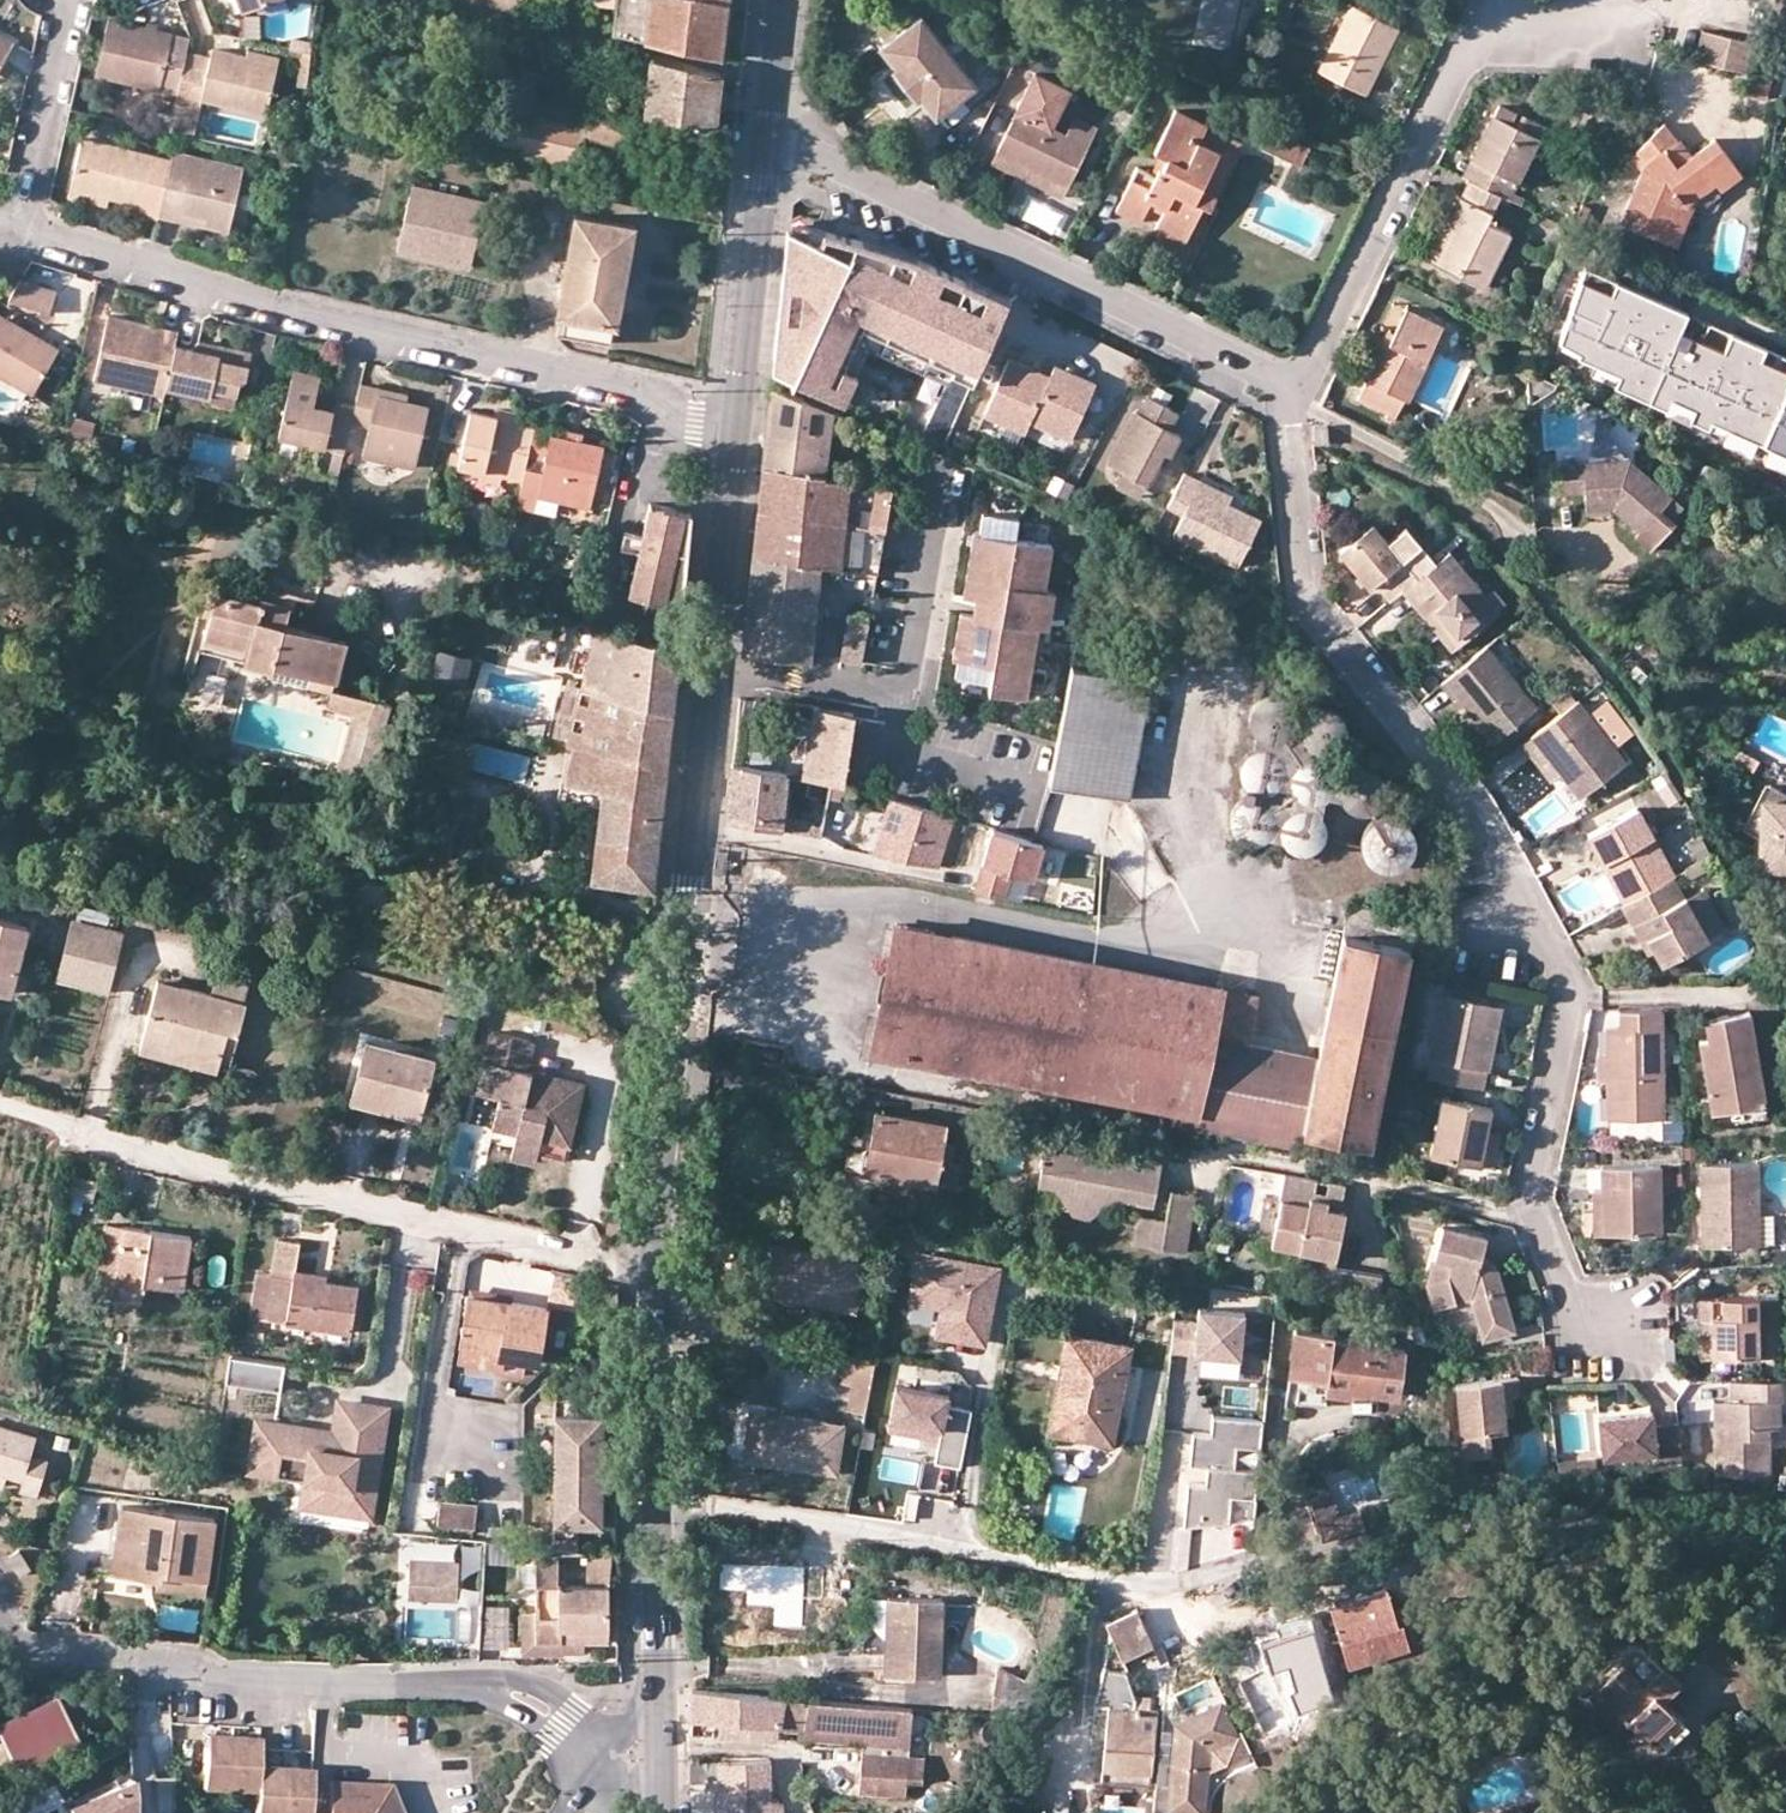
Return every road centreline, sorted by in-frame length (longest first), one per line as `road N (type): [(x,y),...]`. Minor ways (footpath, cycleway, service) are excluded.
road 1 (residential): [(1612,1332),(1572,1299),(1534,1198),(1569,1018),(1559,965),(1476,805),(1312,607),(1286,425),(1289,389)]
road 2 (secondary): [(735,429),(675,967),(660,1261)]
road 3 (residential): [(27,226),(273,319),(535,374),(735,429)]
road 4 (residential): [(0,1106),(304,1197),(660,1261)]
road 5 (residential): [(605,1743),(529,1687),(322,1690),(15,1643)]
road 6 (residential): [(1289,389),(808,152),(766,143)]
road 7 (residential): [(1156,1587),(661,1500)]
road 8 (residential): [(1560,29),(1461,56),(1289,389)]
road 9 (secondary): [(766,143),(735,429)]
road 10 (secondary): [(660,1261),(661,1500)]
road 11 (residential): [(62,0),(69,32),(27,226)]
road 12 (secondary): [(661,1500),(658,1683)]
road 13 (secondary): [(783,0),(766,143)]
road 14 (secondary): [(658,1683),(660,1812)]

